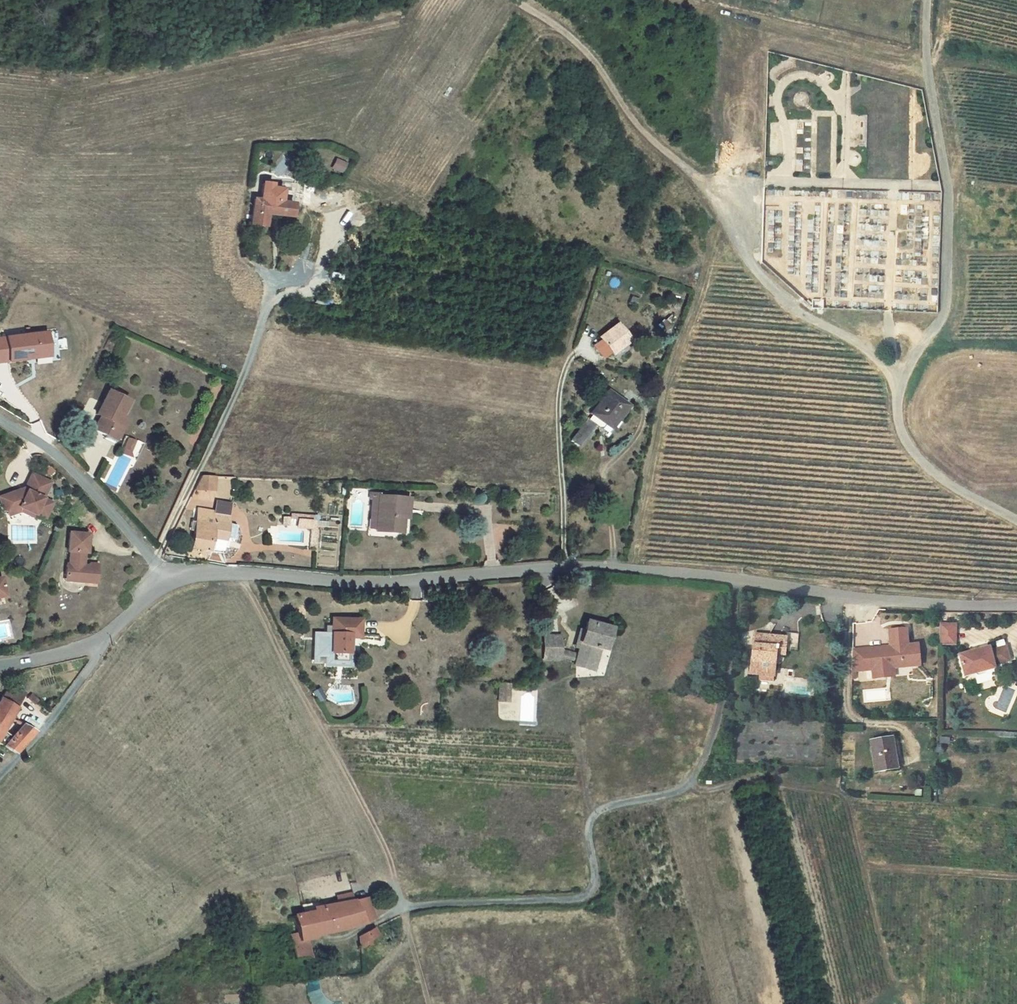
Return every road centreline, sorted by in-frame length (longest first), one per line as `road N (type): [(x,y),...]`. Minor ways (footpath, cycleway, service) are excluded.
road 1 (unclassified): [(742,580),(700,767),(671,793),(595,815),(590,892),(403,908)]
road 2 (residential): [(742,580),(565,567),(351,583),(218,572),(170,578)]
road 3 (unclassified): [(901,386),(877,355),(797,310),(772,286),(719,206),(608,79),(568,36),(518,0)]
road 4 (track): [(236,573),(389,853),(429,1003)]
road 5 (unclassified): [(928,0),(927,59),(948,194),(947,300),(901,386)]
road 6 (residential): [(1016,606),(742,580)]
road 7 (track): [(927,59),(686,0)]
road 8 (residential): [(170,578),(62,460),(0,418)]
road 9 (unclassified): [(901,386),(899,423),(916,455),(944,480),(1016,519)]
road 10 (unclassified): [(106,637),(0,775)]

